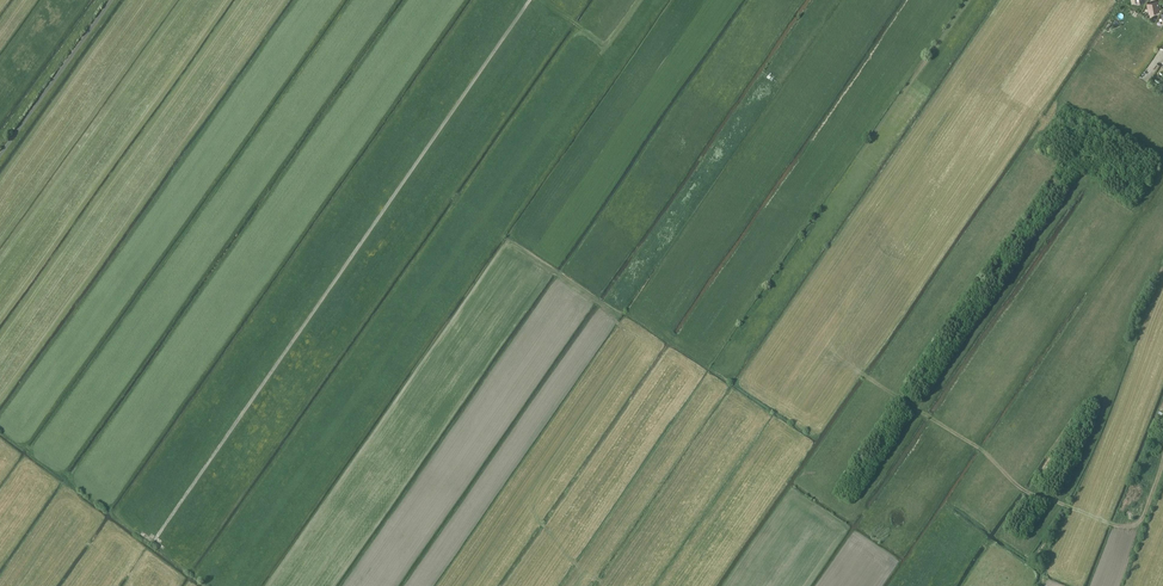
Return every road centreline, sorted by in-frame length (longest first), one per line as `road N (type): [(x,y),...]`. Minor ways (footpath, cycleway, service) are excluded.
road 1 (track): [(530,0),(154,541)]
road 2 (track): [(1162,462),(1139,524),(1119,527),(1026,493),(984,451),(859,373)]

